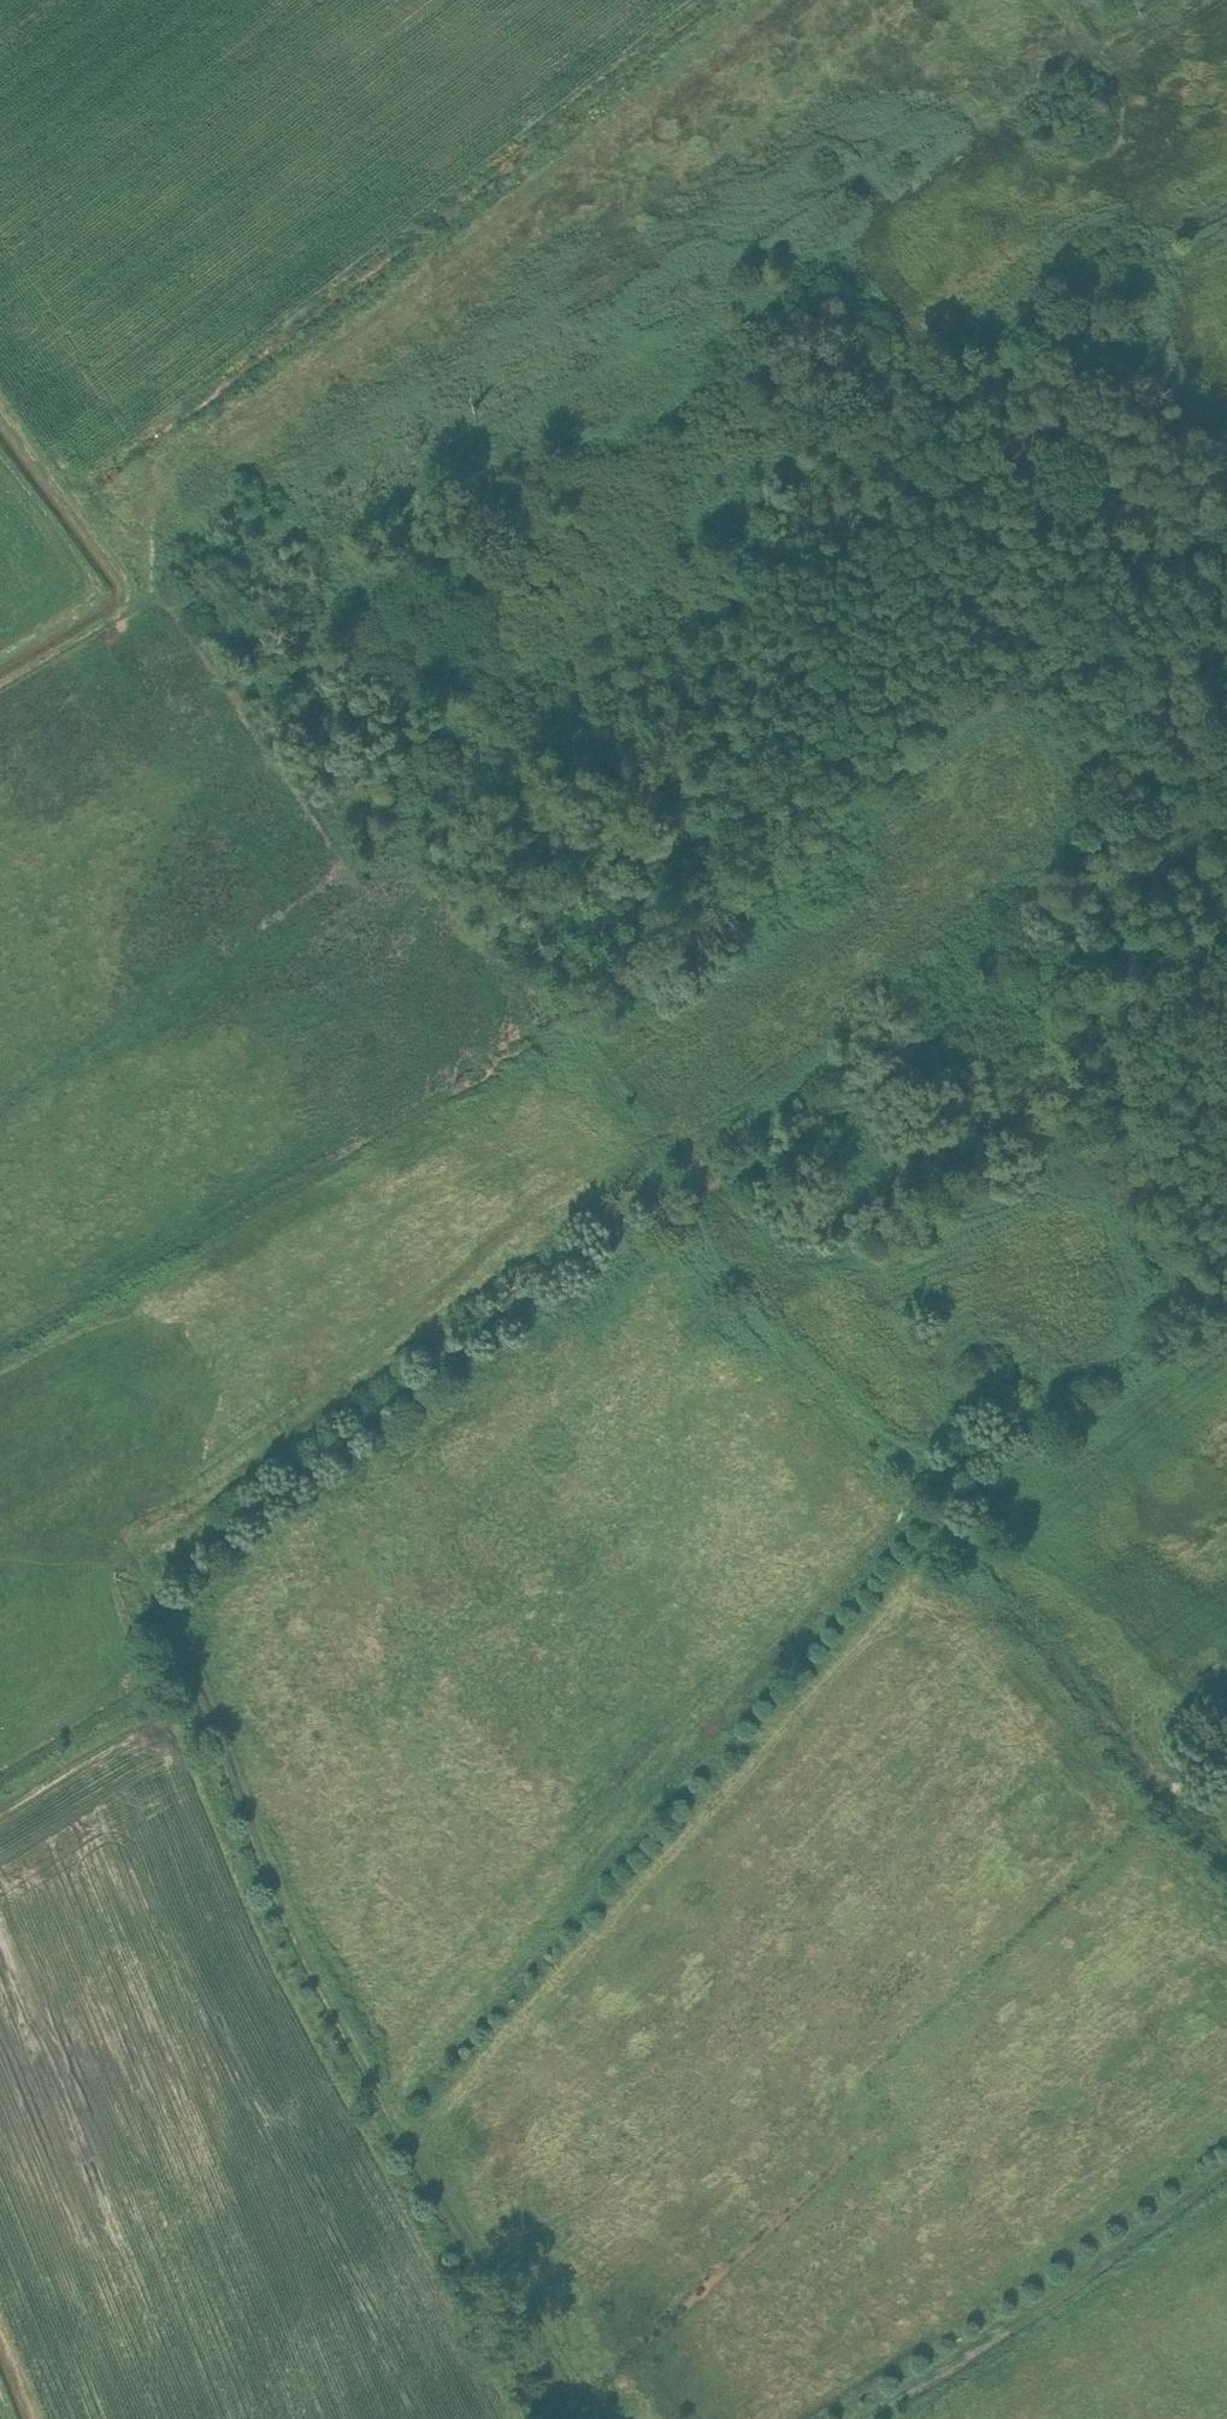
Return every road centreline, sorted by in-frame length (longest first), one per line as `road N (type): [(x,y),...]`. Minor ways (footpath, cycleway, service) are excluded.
road 1 (track): [(150,1589),(290,1928),(405,2142),(575,2418)]

